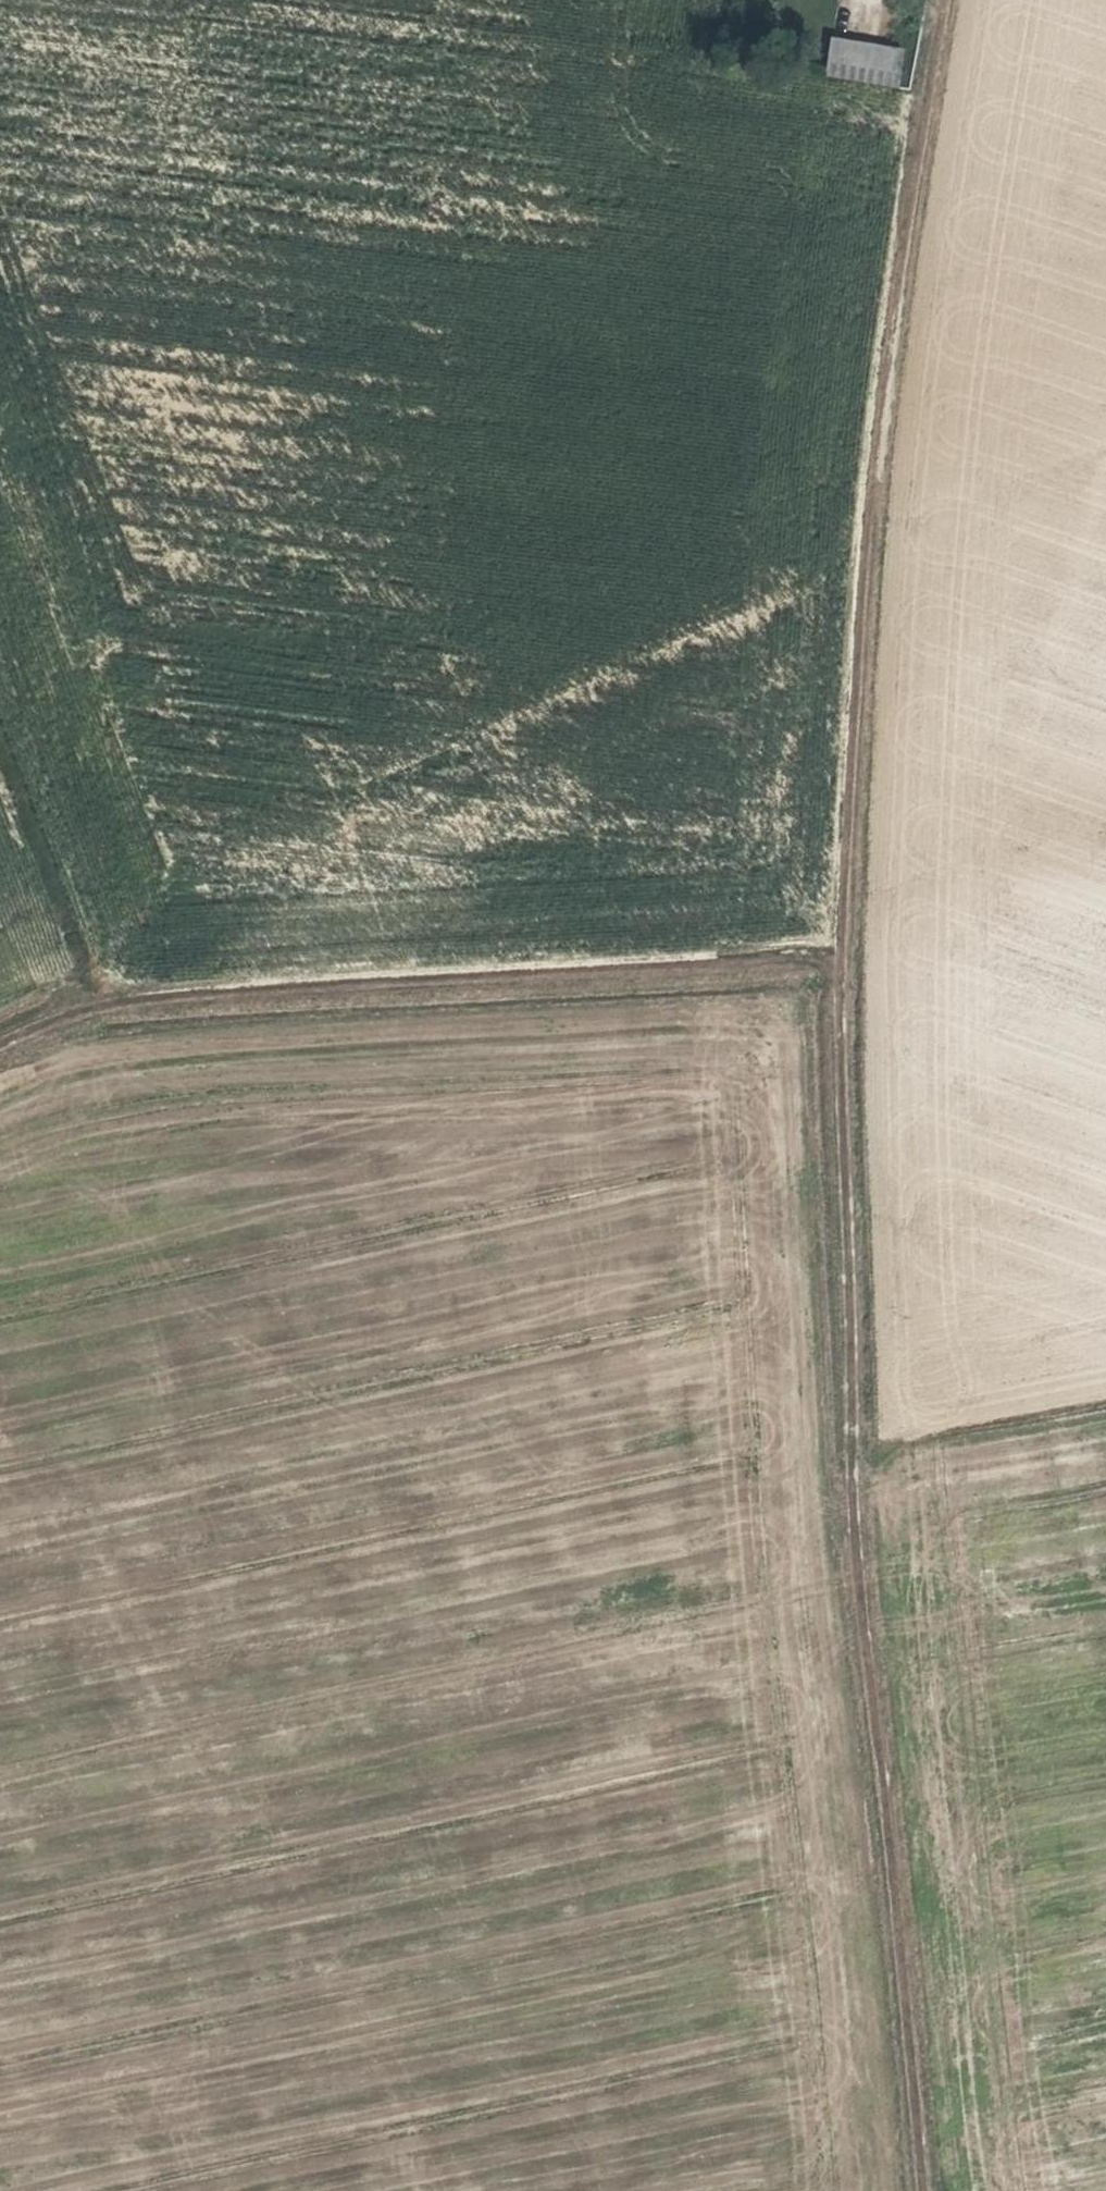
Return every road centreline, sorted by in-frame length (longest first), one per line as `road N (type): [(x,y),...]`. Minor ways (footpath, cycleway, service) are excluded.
road 1 (track): [(924,100),(905,163),(866,419),(837,785),(858,1489),(935,2190)]
road 2 (track): [(0,1050),(98,1005),(839,960)]

